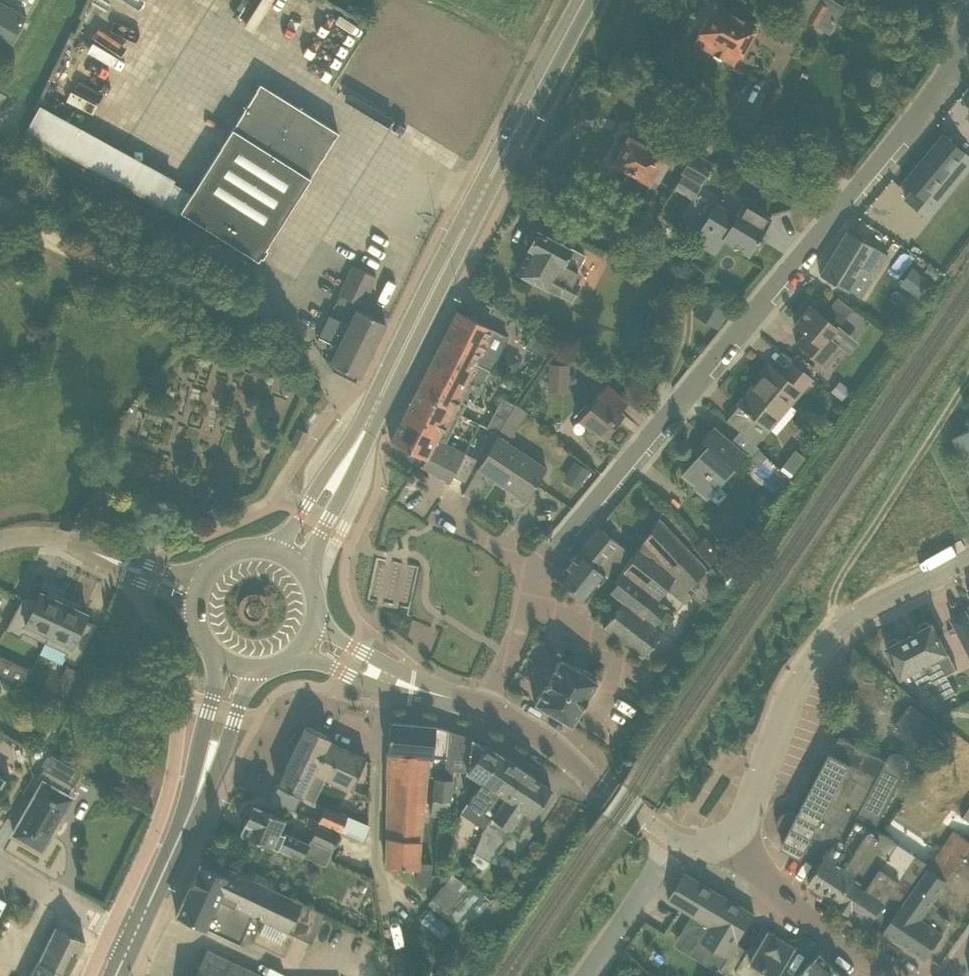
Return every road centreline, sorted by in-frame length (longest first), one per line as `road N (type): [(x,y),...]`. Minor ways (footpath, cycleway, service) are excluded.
road 1 (residential): [(532,575),(931,104),(964,50),(968,0)]
road 2 (secondary): [(369,420),(585,0)]
road 3 (tertiary): [(734,835),(750,816),(811,662),(872,607),(968,559)]
road 4 (track): [(0,125),(285,295)]
road 5 (track): [(968,377),(833,589),(844,626)]
road 6 (residential): [(568,758),(626,670),(527,603)]
road 7 (tertiary): [(888,975),(790,904),(734,835)]
road 8 (secondary): [(129,939),(206,762)]
road 9 (residential): [(586,975),(679,842)]
road 10 (unclassified): [(369,420),(326,381),(285,295)]
road 11 (residential): [(129,939),(0,865)]
road 12 (tertiary): [(679,842),(568,758)]
road 13 (tertiary): [(299,652),(359,679),(419,690)]
road 14 (tertiary): [(419,690),(315,623)]

